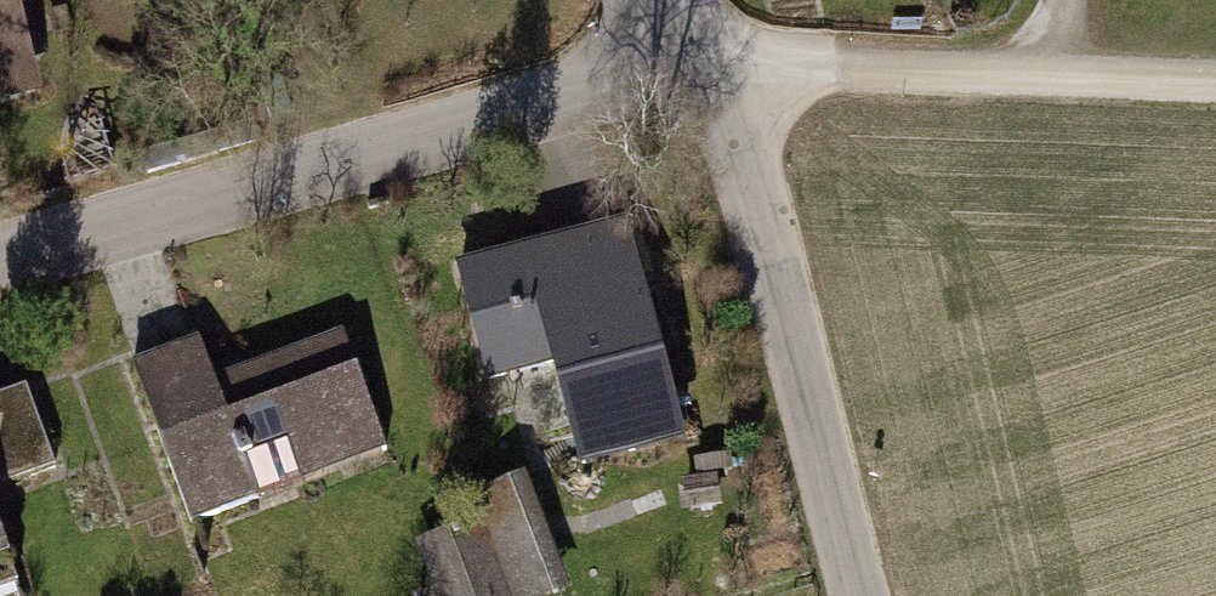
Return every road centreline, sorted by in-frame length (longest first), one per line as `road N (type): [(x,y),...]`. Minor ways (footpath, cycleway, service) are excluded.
road 1 (residential): [(747,74),(0,286)]
road 2 (unclassified): [(859,595),(752,183),(747,74)]
road 3 (track): [(1215,93),(747,74)]

